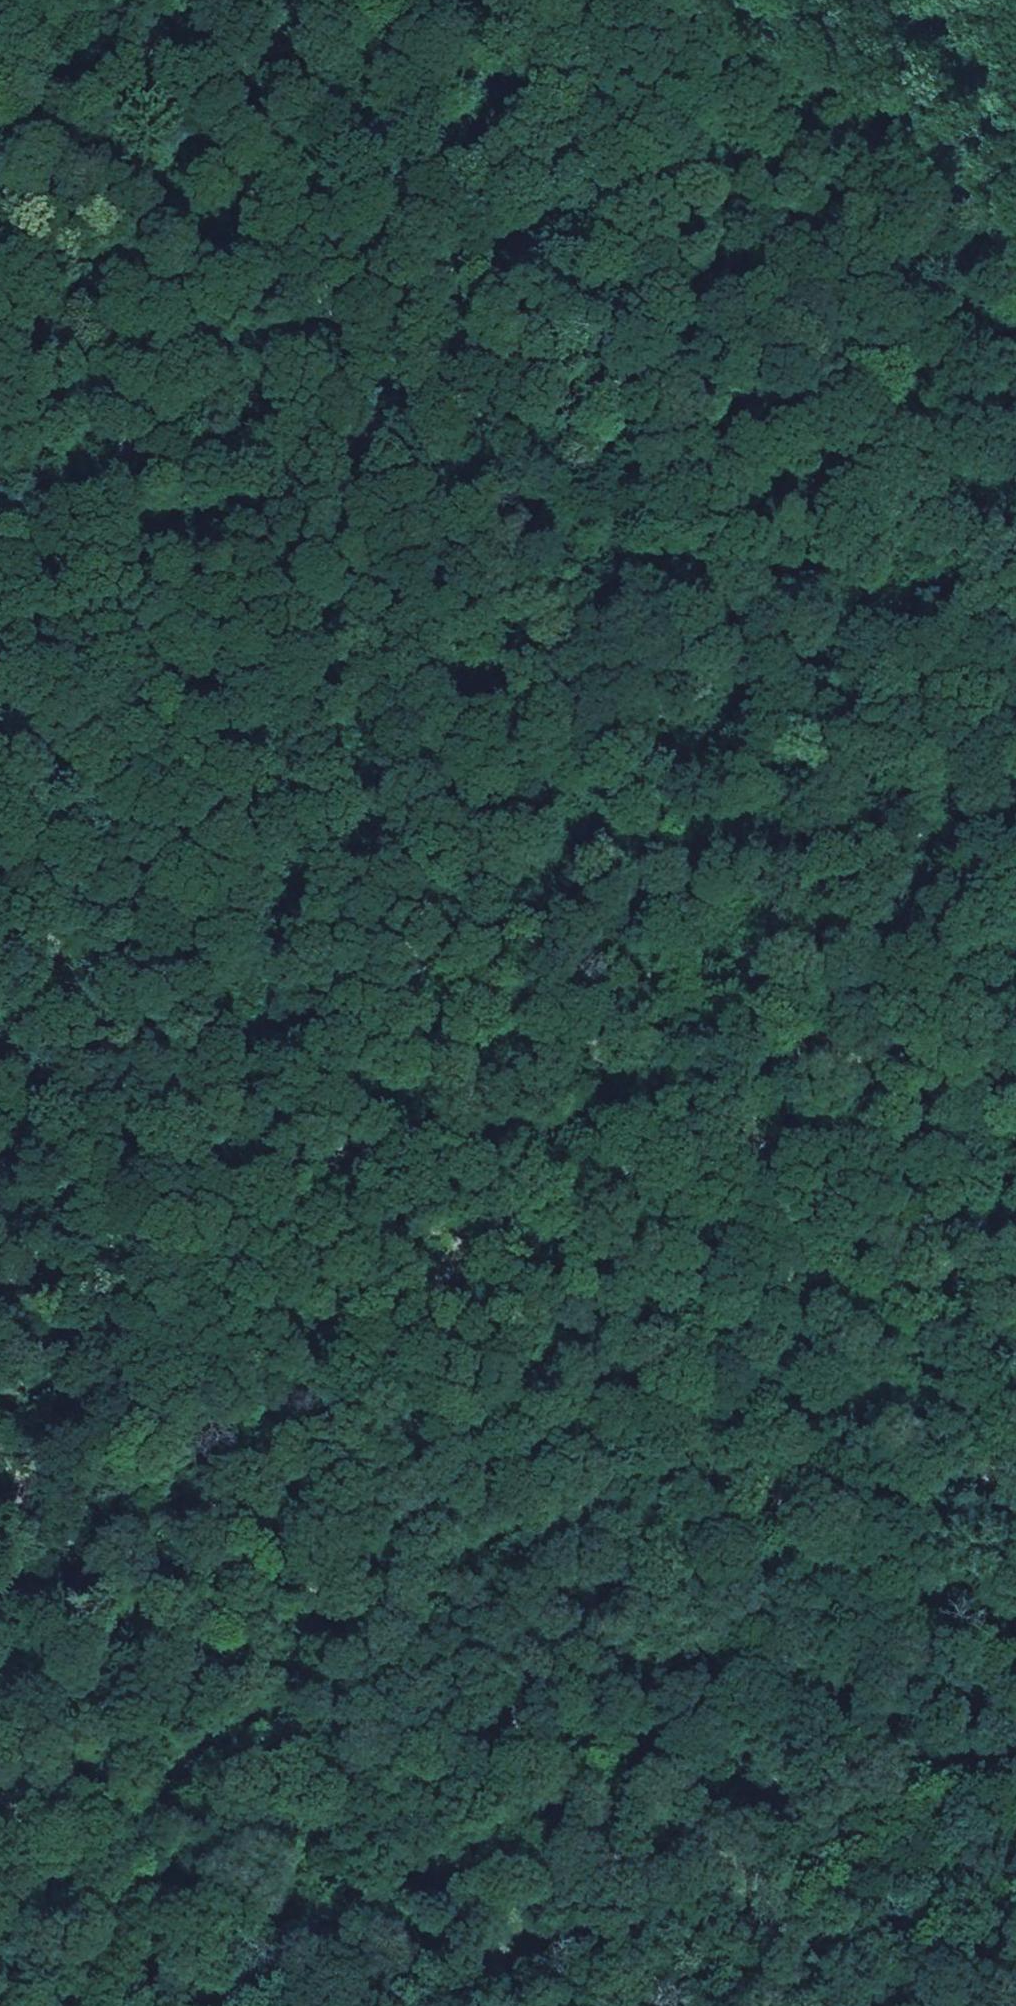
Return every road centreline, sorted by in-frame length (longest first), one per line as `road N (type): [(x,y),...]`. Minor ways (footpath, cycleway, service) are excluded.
road 1 (track): [(865,2005),(1015,1757)]
road 2 (track): [(0,90),(183,0)]

